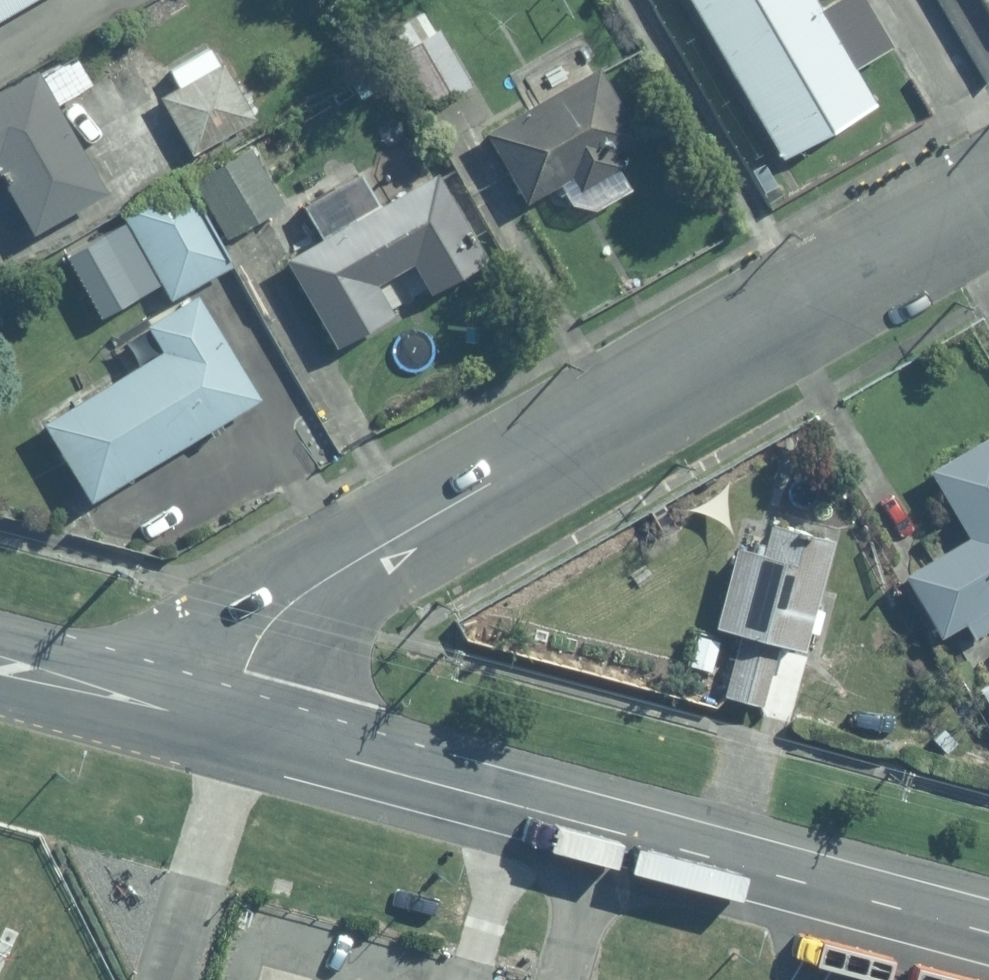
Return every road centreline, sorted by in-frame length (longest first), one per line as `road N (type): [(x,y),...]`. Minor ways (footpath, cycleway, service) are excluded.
road 1 (unclassified): [(988,198),(290,602),(244,668),(229,728)]
road 2 (secondary): [(988,935),(229,728)]
road 3 (secondary): [(229,728),(0,659)]

